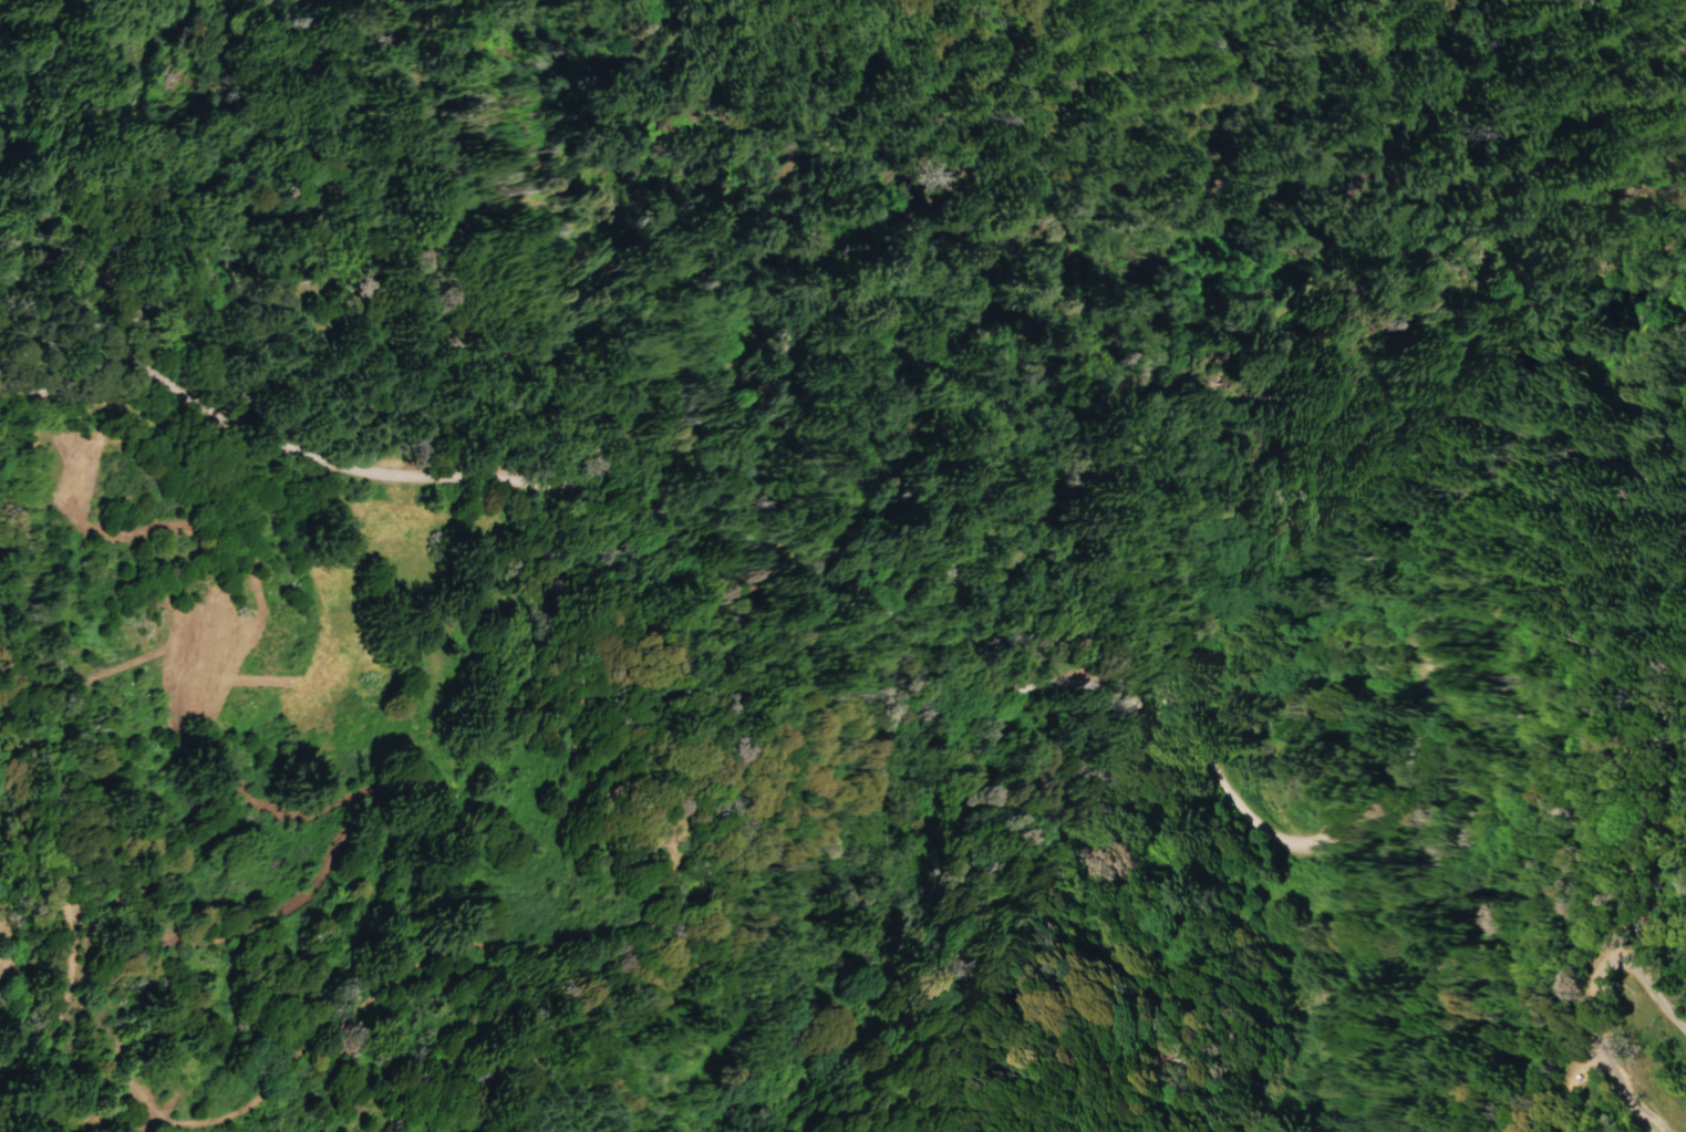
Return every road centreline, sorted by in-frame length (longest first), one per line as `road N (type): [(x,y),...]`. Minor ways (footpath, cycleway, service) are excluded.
road 1 (residential): [(1685,542),(1599,487),(1513,485),(1463,518),(1432,565),(1435,620),(1405,705),(1341,806),(1273,839),(1111,676),(971,690),(814,578),(717,530),(465,477),(355,471),(234,428),(148,371),(128,314),(75,278),(0,290)]

